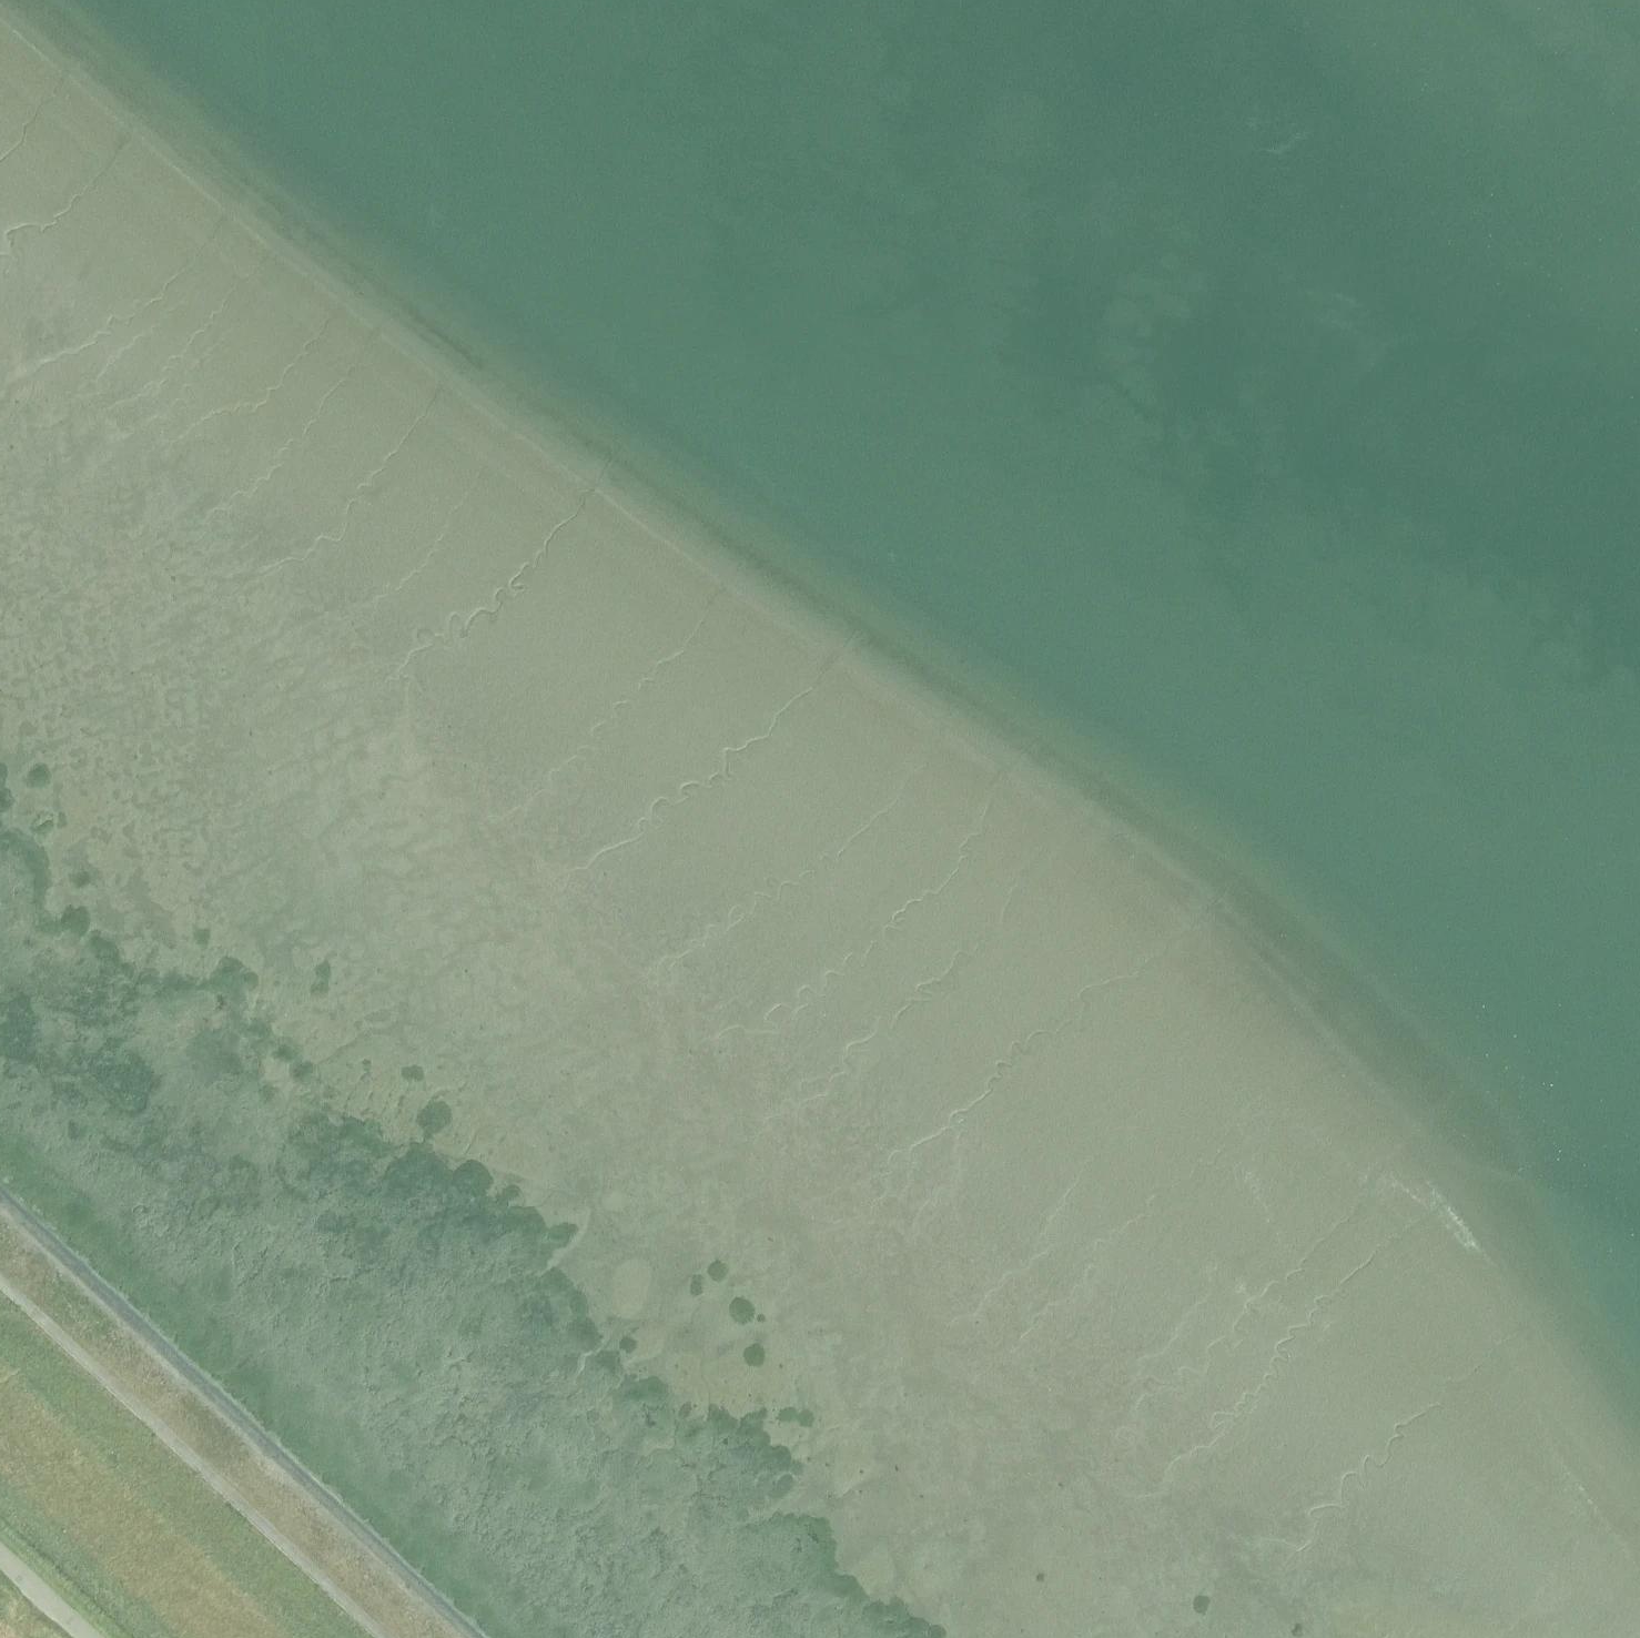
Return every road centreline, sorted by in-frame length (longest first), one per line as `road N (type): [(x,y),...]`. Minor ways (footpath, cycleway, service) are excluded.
road 1 (unclassified): [(89,1637),(0,1555)]

